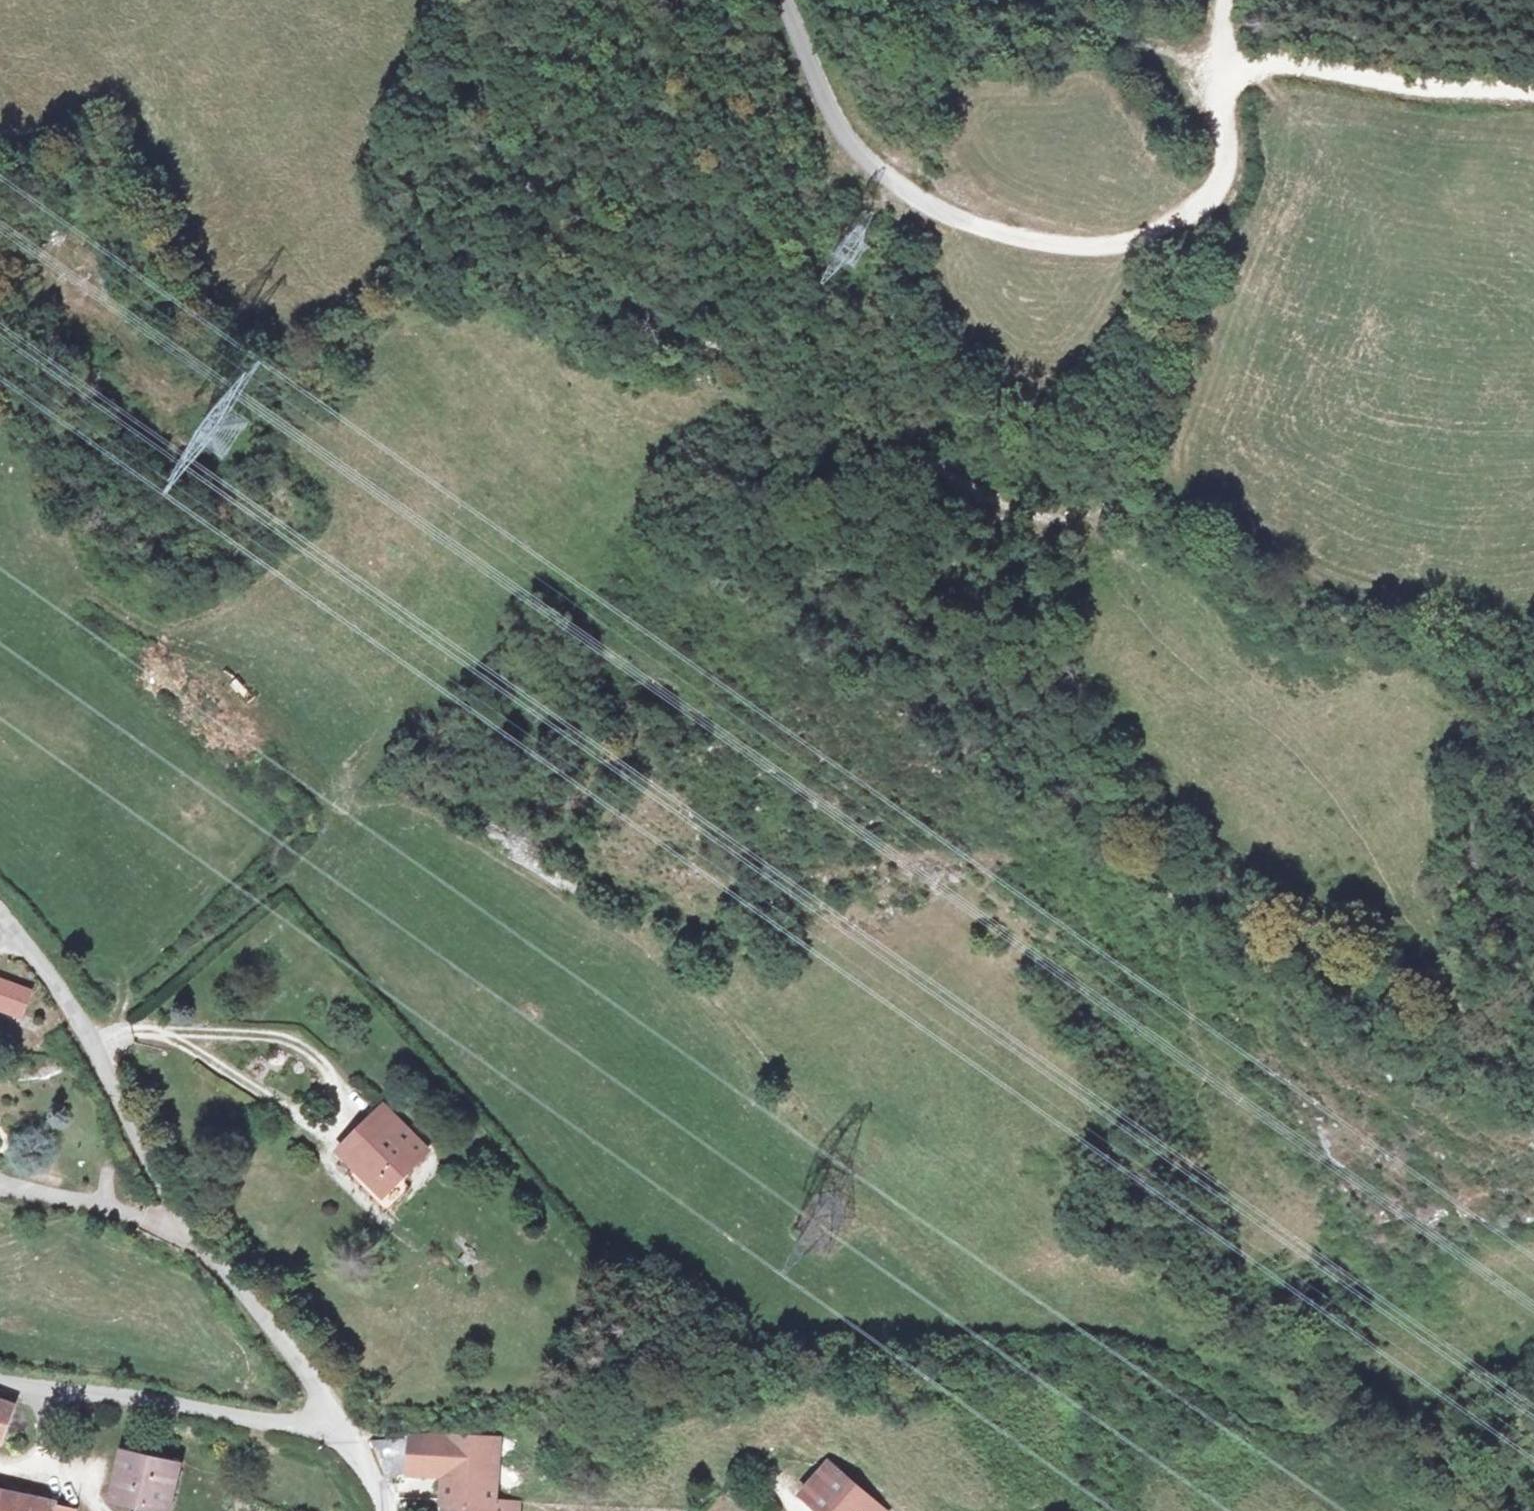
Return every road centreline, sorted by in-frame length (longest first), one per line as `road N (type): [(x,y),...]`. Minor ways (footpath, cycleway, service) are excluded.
road 1 (track): [(783,0),(810,79),(848,140),(884,175),(952,218),(1002,236),(1098,246),(1162,231),(1219,187),(1226,168),(1225,0)]
road 2 (unclassified): [(351,1420),(189,1221),(70,988),(0,899)]
road 3 (unclassified): [(351,1420),(288,1438),(0,1392)]

